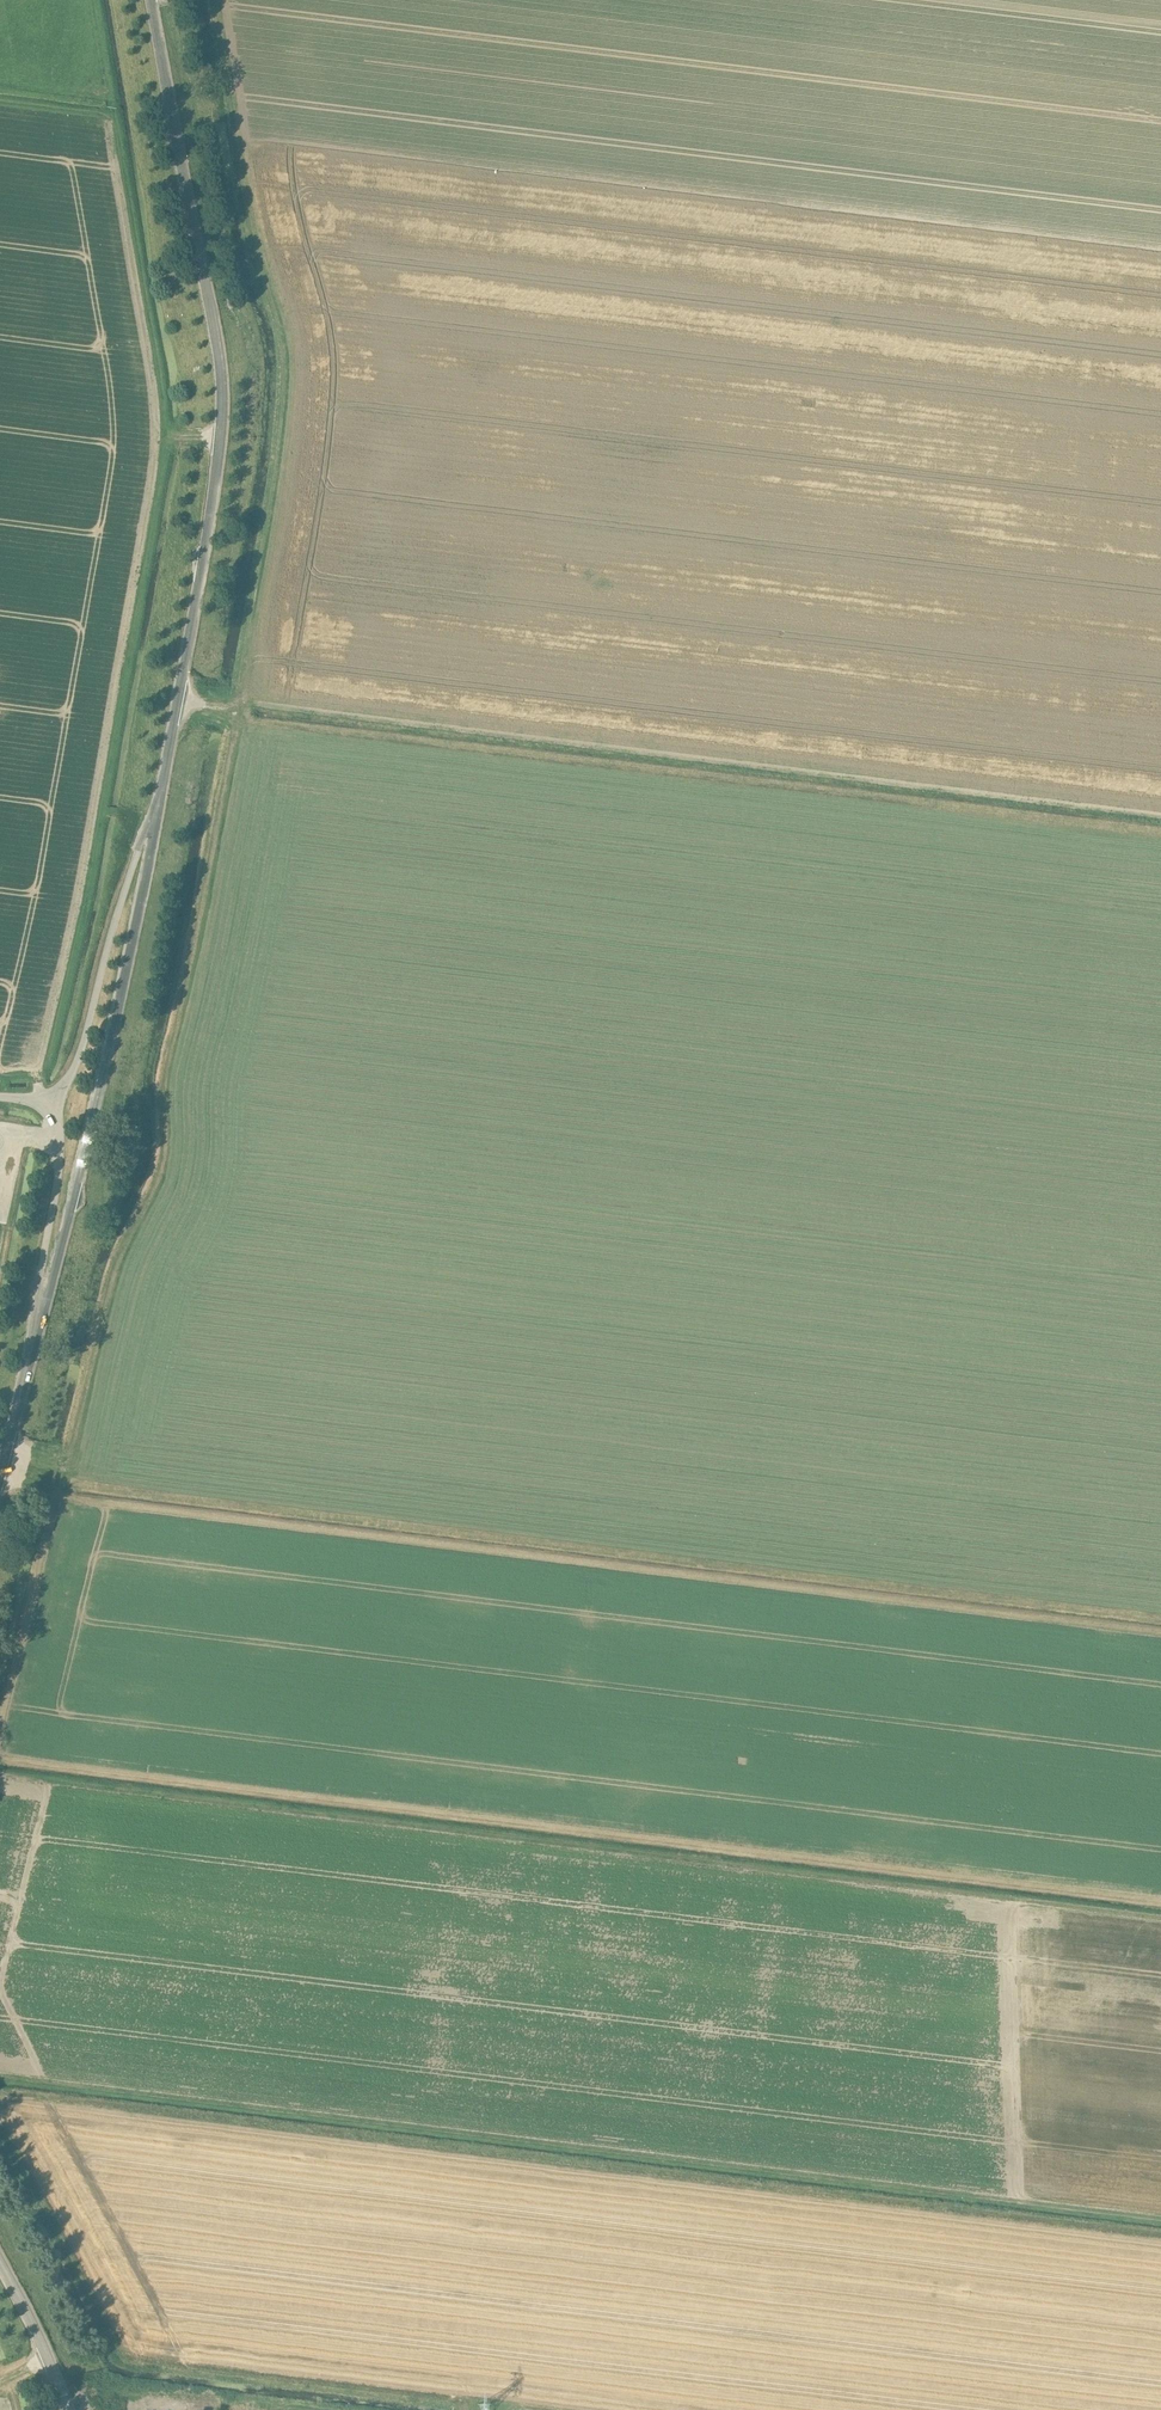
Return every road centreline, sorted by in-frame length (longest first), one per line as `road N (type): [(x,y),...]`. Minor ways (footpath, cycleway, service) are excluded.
road 1 (unclassified): [(160,800),(224,386),(150,0)]
road 2 (unclassified): [(37,1330),(119,1004),(160,800)]
road 3 (unclassified): [(160,800),(132,868),(81,1051),(56,1103)]
road 4 (unclassified): [(56,1103),(59,1163),(37,1330)]
road 5 (unclassified): [(61,2409),(46,2353),(0,2265)]
road 6 (unclassified): [(0,1480),(37,1330)]

